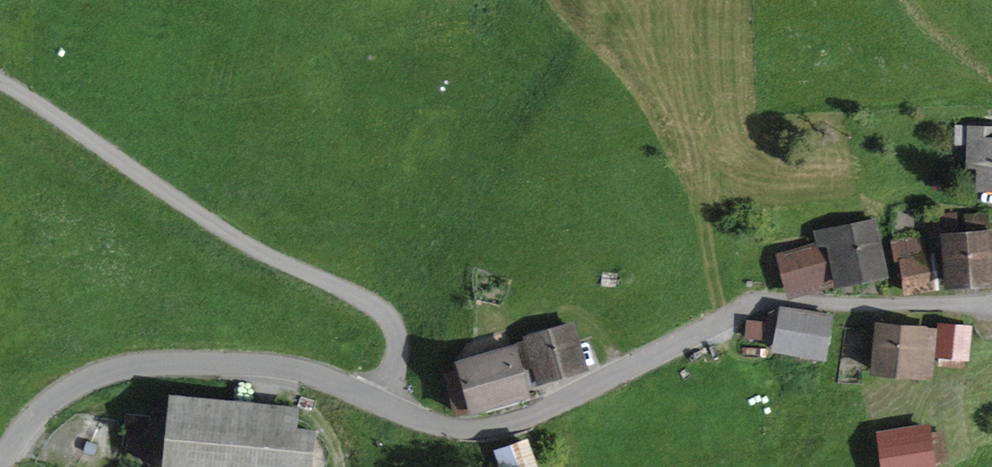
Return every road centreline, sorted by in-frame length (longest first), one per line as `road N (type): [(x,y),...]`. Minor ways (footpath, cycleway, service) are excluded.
road 1 (residential): [(381,402),(453,429),(501,426),(763,302),(991,310)]
road 2 (unclassified): [(381,402),(402,346),(383,310),(261,252),(0,80)]
road 3 (tertiary): [(2,466),(38,415),(66,392),(160,364),(308,372),(381,402)]

